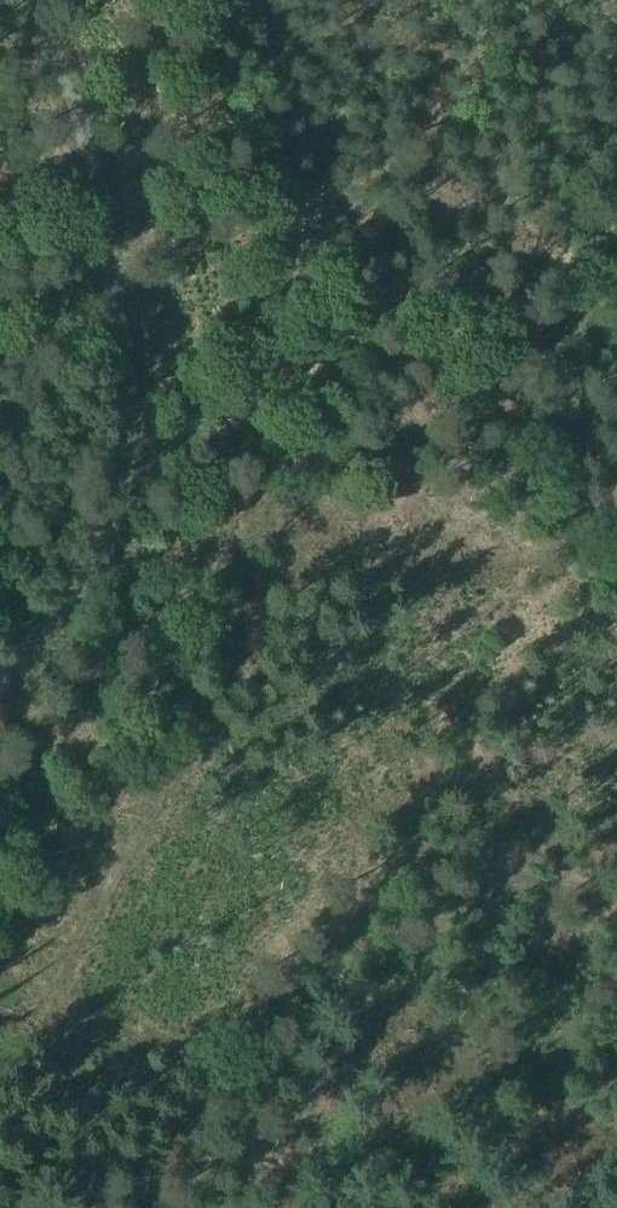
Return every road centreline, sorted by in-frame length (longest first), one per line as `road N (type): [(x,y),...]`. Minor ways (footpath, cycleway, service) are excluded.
road 1 (track): [(200,1207),(568,629),(616,578)]
road 2 (unclassified): [(0,680),(53,622),(97,555),(120,494),(127,382),(107,229),(68,88),(21,0)]

